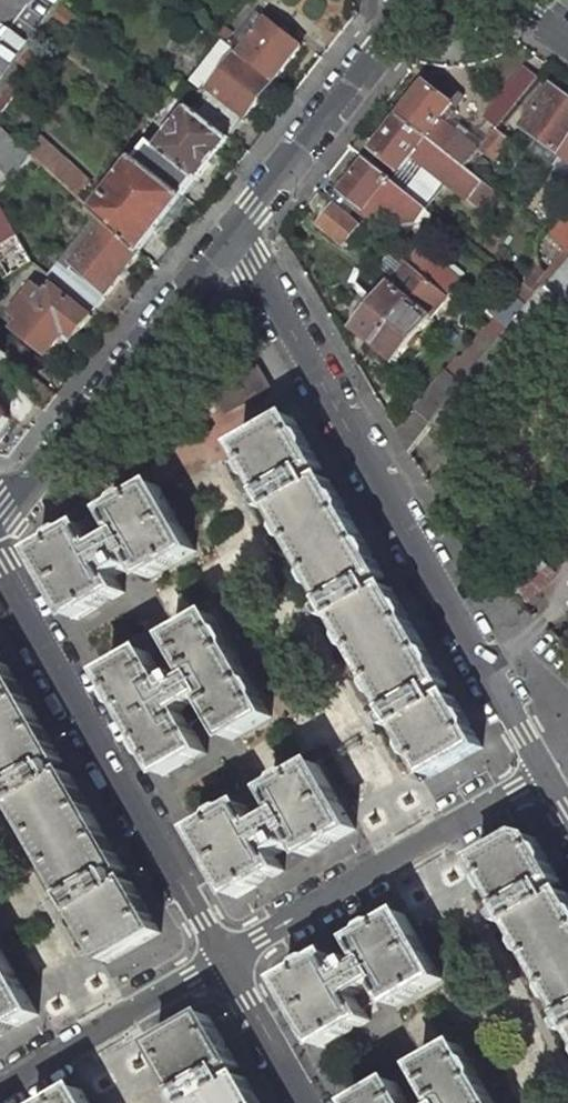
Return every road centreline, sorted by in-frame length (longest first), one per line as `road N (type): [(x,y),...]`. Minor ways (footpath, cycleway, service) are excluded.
road 1 (residential): [(547,775),(233,238)]
road 2 (residential): [(220,963),(0,558)]
road 3 (residential): [(220,963),(547,775)]
road 4 (residential): [(233,238),(0,516)]
road 5 (residential): [(412,0),(233,238)]
road 6 (residential): [(0,1092),(220,963)]
road 7 (residential): [(302,1102),(220,963)]

